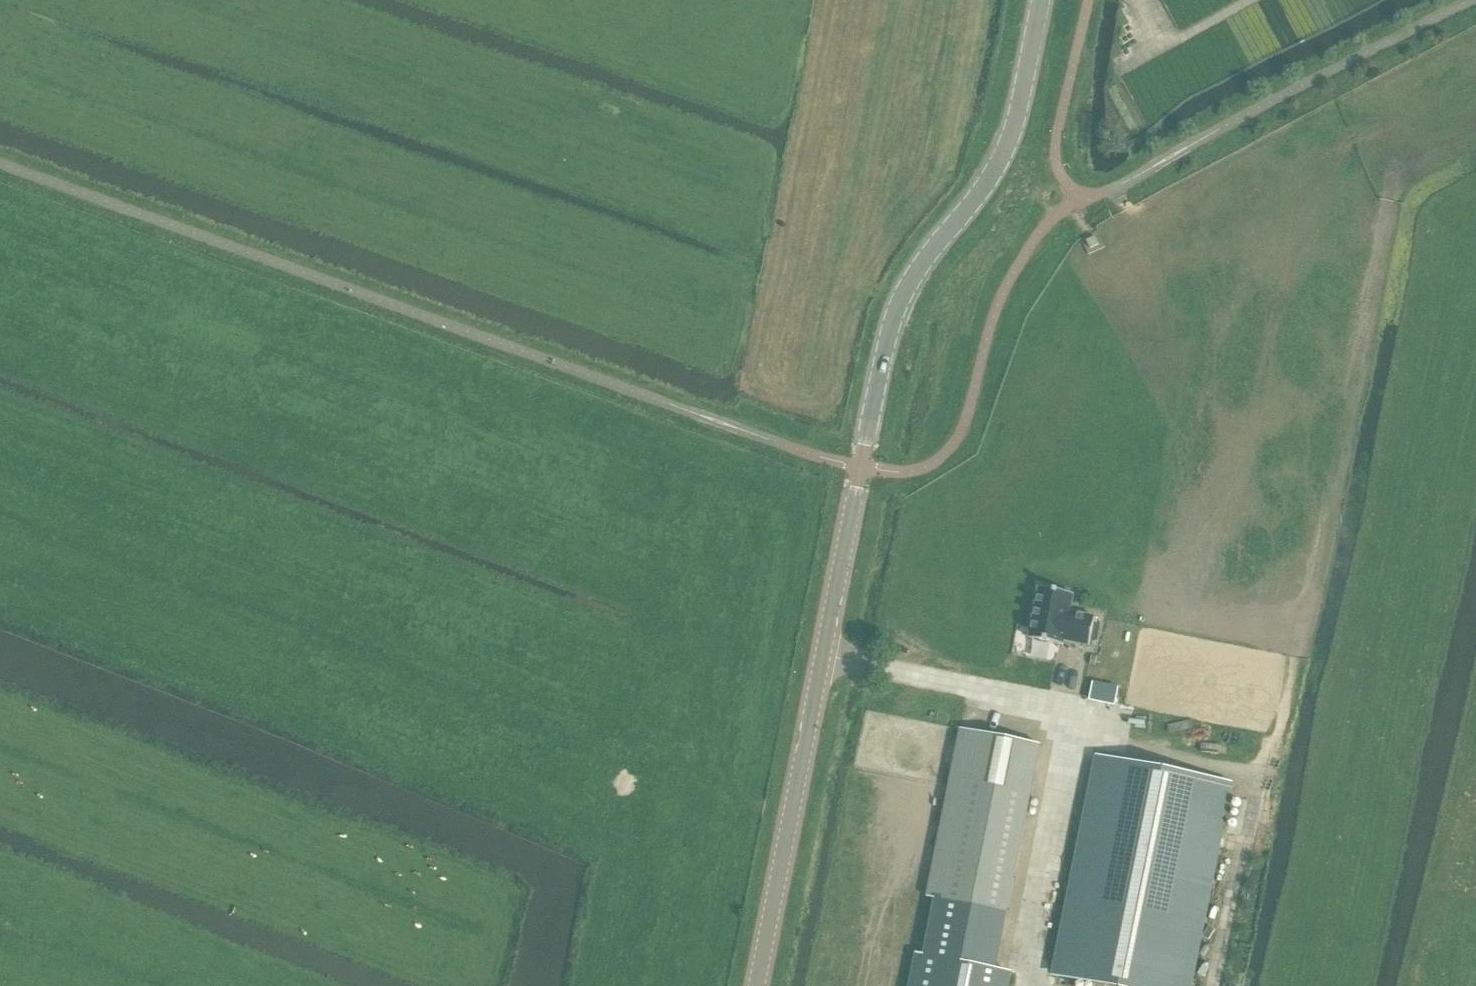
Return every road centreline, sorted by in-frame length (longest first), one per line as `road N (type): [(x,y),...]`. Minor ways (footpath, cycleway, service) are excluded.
road 1 (tertiary): [(1042,0),(1002,158),(919,269),(885,340),(757,985)]

